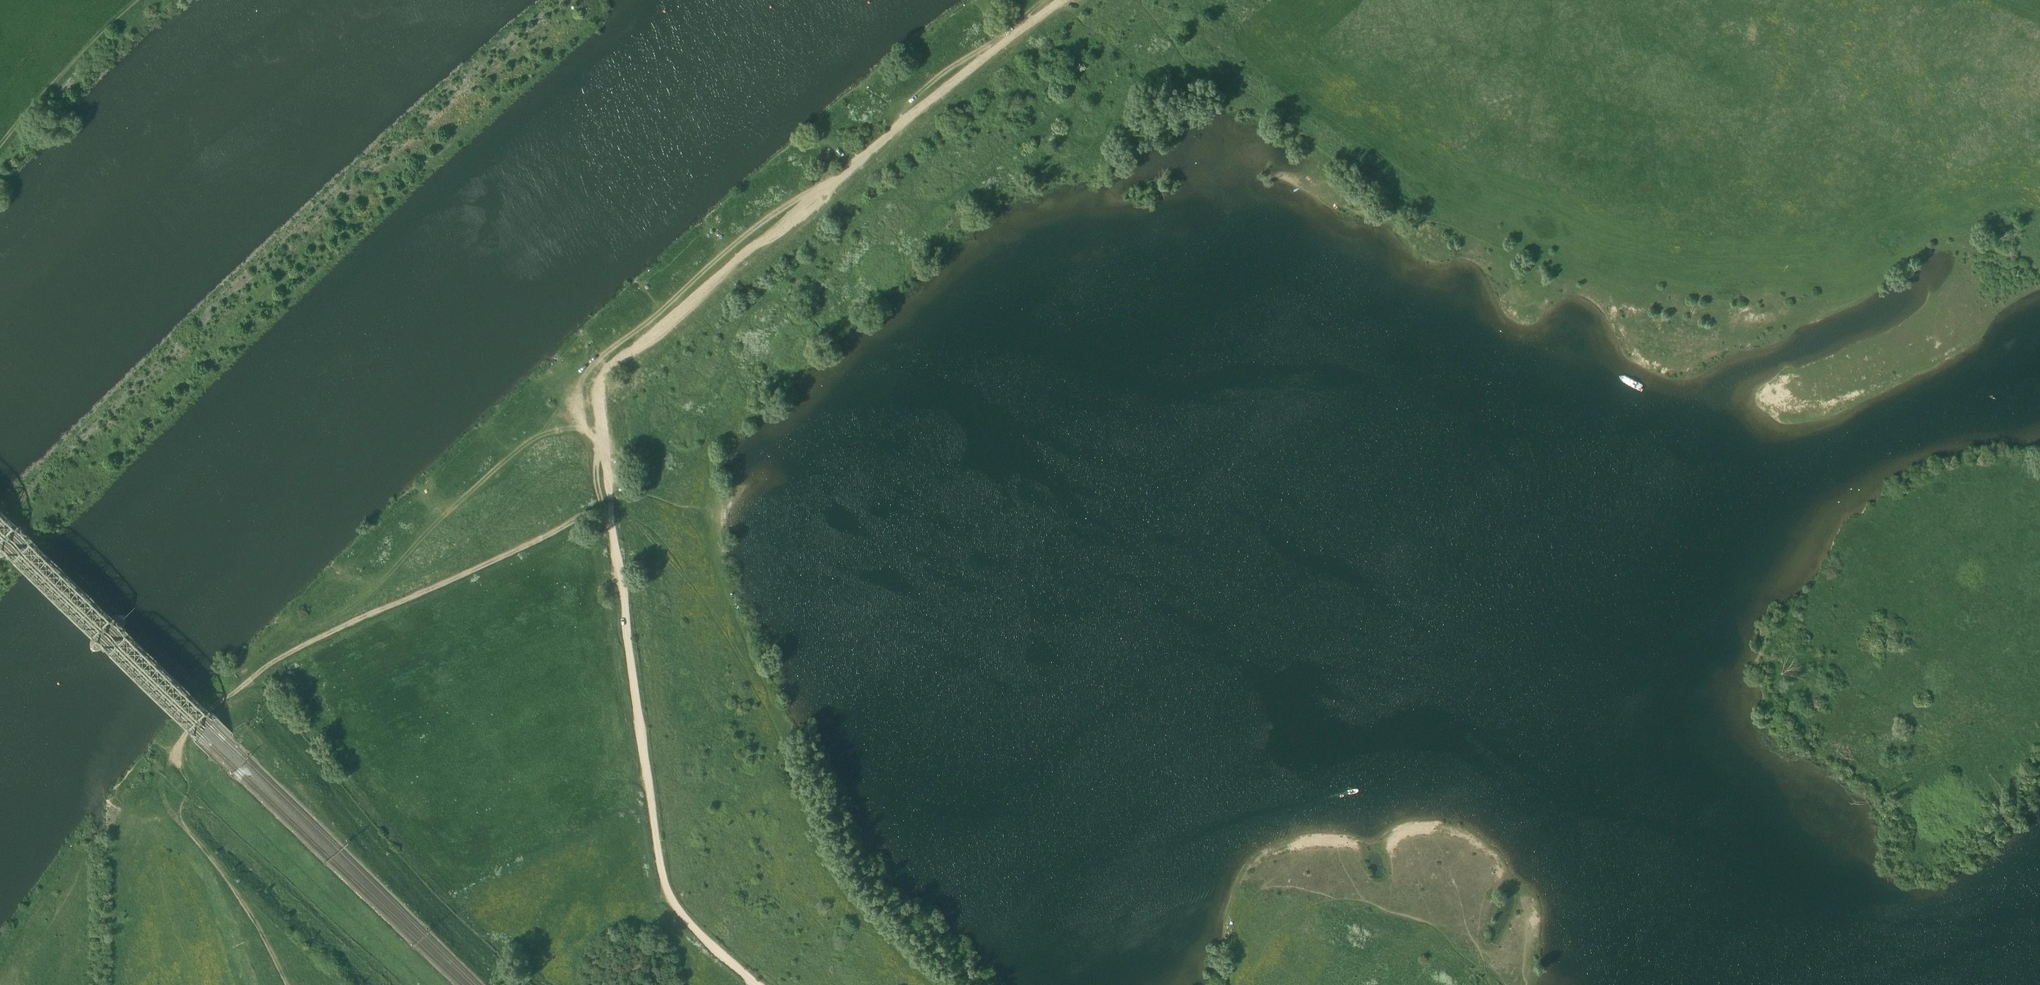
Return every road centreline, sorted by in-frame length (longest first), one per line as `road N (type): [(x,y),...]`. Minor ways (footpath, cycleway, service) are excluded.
road 1 (track): [(1064,0),(622,359),(600,384),(596,405),(607,482)]
road 2 (track): [(610,510),(289,651),(216,709),(185,742),(177,770)]
road 3 (track): [(759,984),(682,917),(664,888),(610,510)]
road 4 (track): [(0,145),(138,0)]

